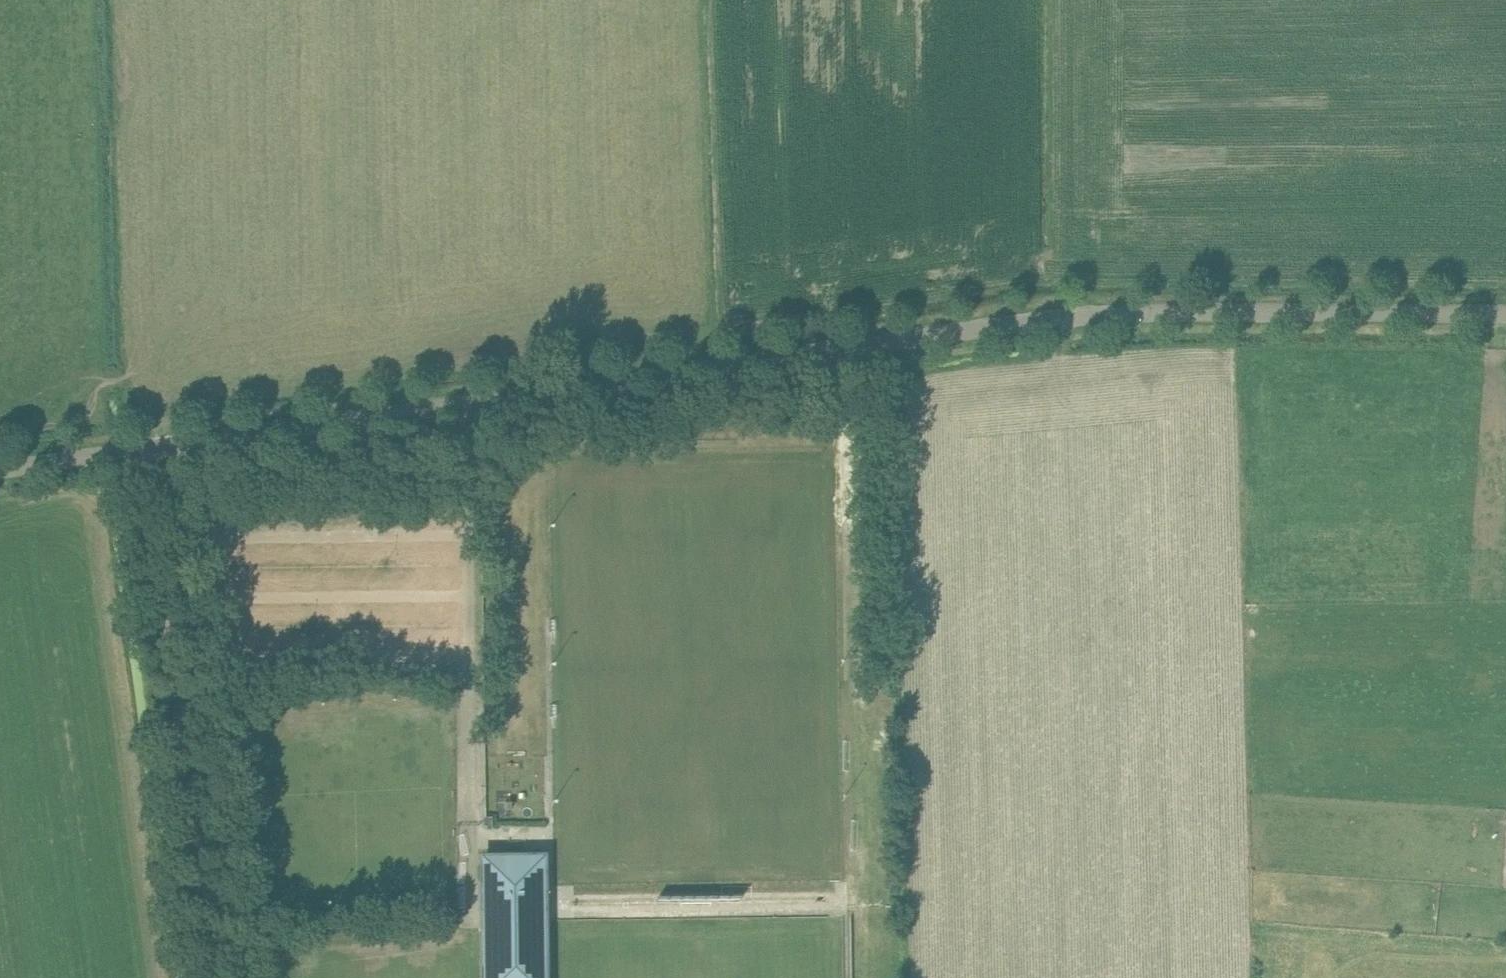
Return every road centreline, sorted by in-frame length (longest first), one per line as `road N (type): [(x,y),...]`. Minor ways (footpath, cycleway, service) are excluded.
road 1 (tertiary): [(1505,314),(1083,316),(147,447)]
road 2 (track): [(147,447),(214,977)]
road 3 (tertiary): [(0,469),(147,447)]

